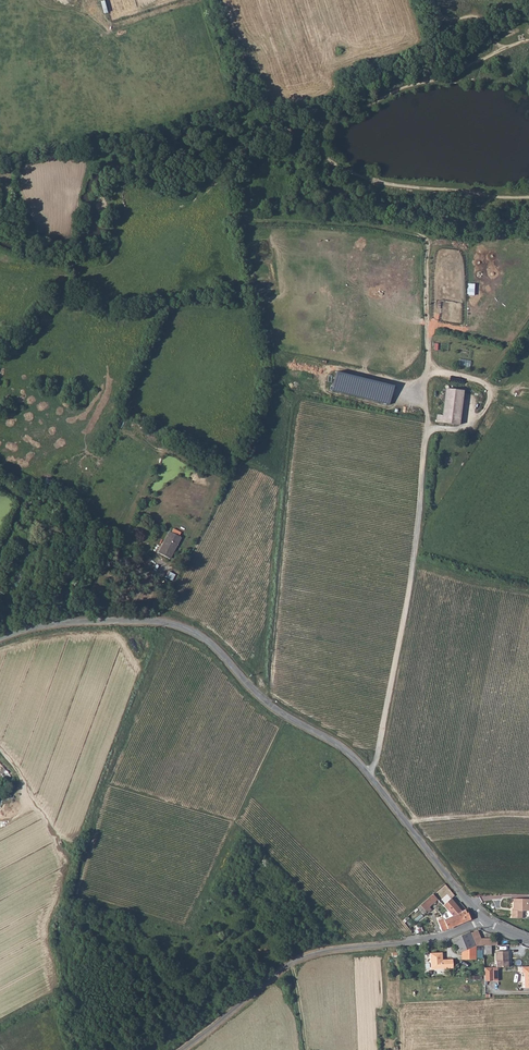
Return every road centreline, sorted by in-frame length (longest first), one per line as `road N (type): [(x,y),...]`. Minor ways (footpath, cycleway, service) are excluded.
road 1 (unclassified): [(0,638),(52,624),(155,622),(193,632),(269,705),(354,757),(485,919)]
road 2 (track): [(264,700),(295,404),(281,386),(247,241),(246,188),(261,162)]
road 3 (track): [(528,197),(401,188),(355,176),(329,160),(319,140),(326,126),(399,89),(502,51)]
road 4 (track): [(367,773),(378,754),(415,554),(427,417)]
road 5 (unclassified): [(485,919),(435,938),(300,959),(180,1049)]
road 6 (track): [(0,456),(29,469),(101,429),(162,307)]

